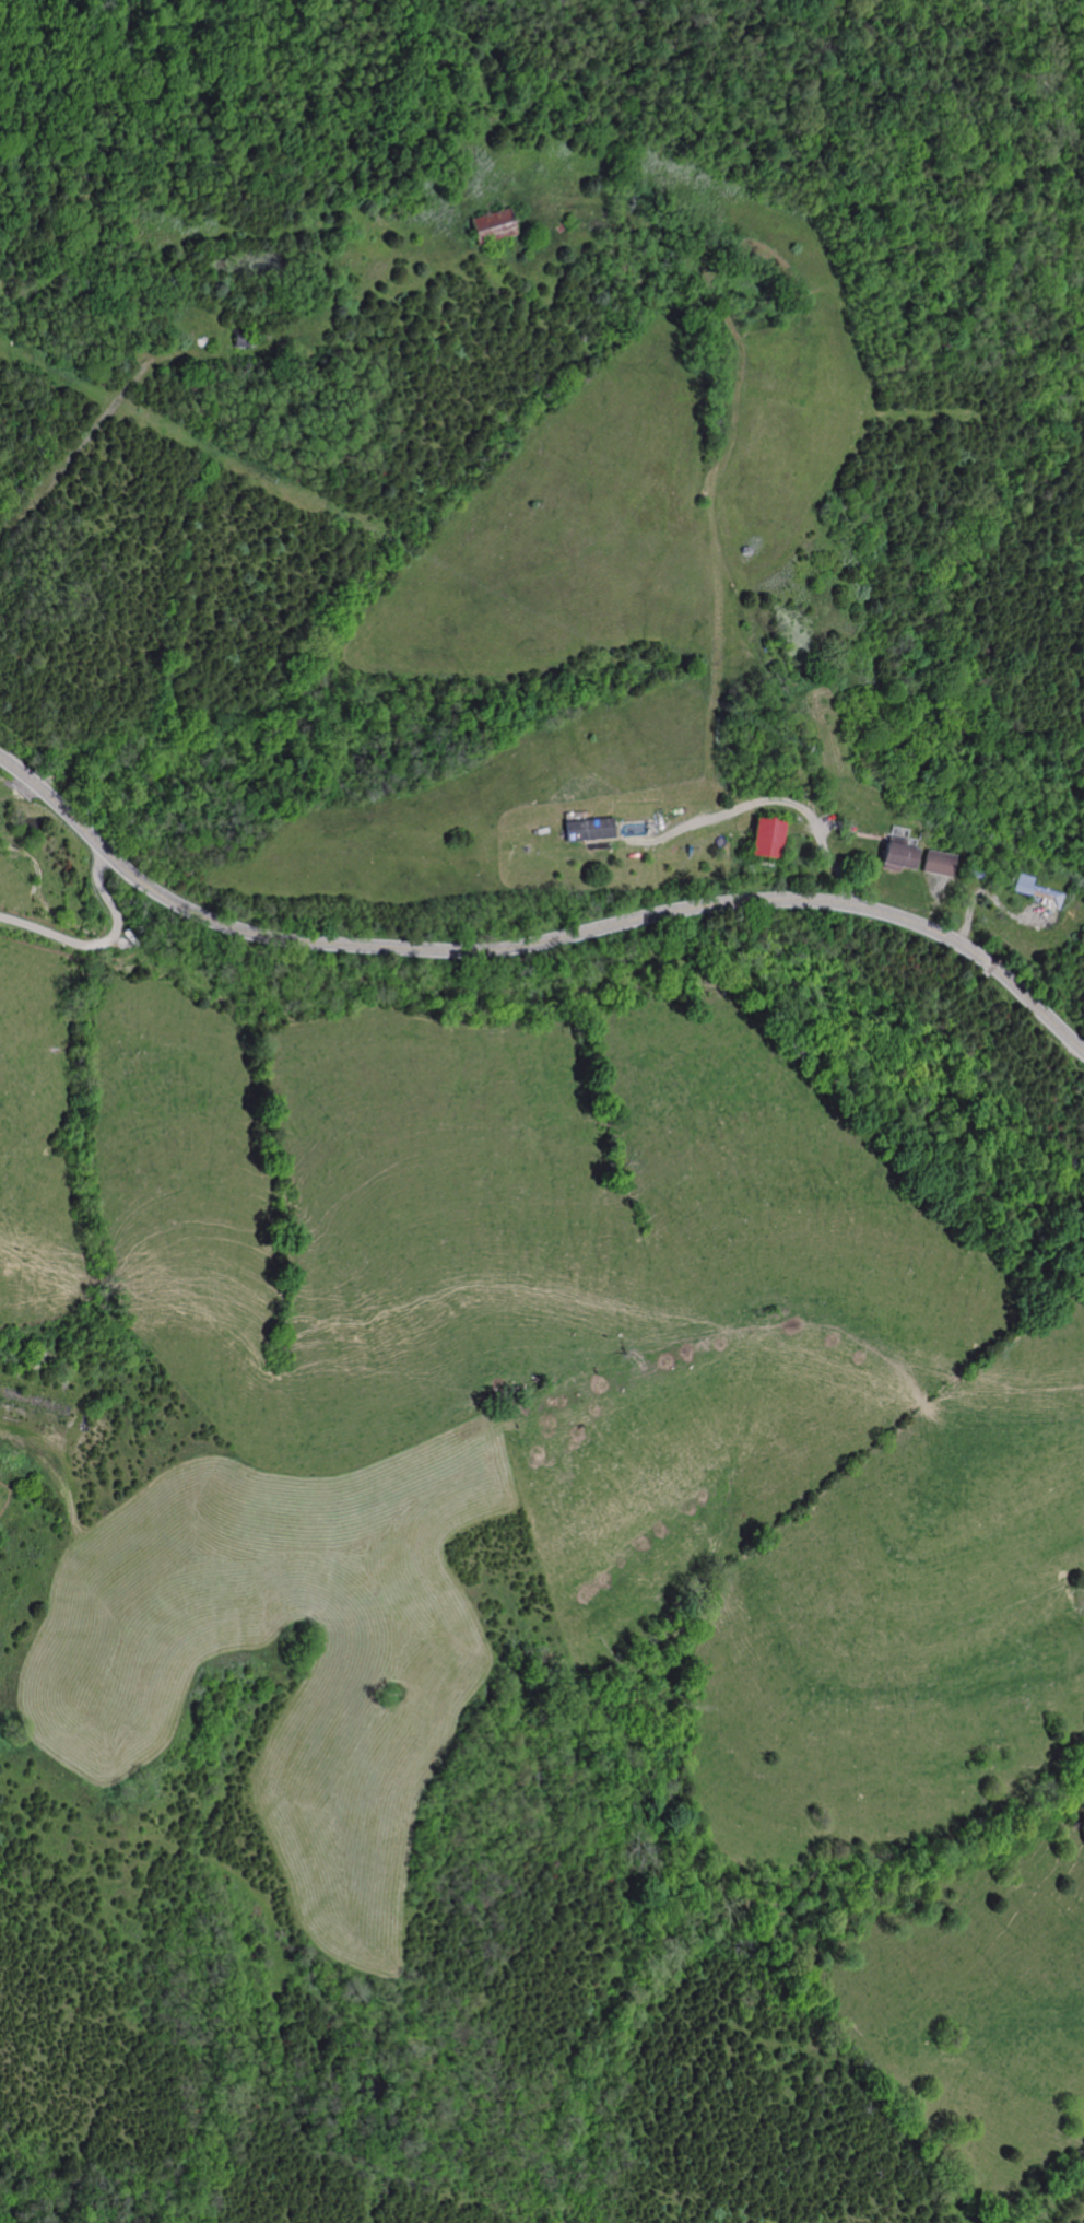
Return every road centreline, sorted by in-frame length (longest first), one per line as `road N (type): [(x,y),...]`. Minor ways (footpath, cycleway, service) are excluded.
road 1 (secondary): [(1083,1049),(969,948),(909,921),(840,903),(693,906),(473,951),(255,935),(136,878),(0,758)]
road 2 (track): [(1083,1414),(919,1409),(906,1394),(715,1327),(509,1290),(462,1288),(428,1299)]

